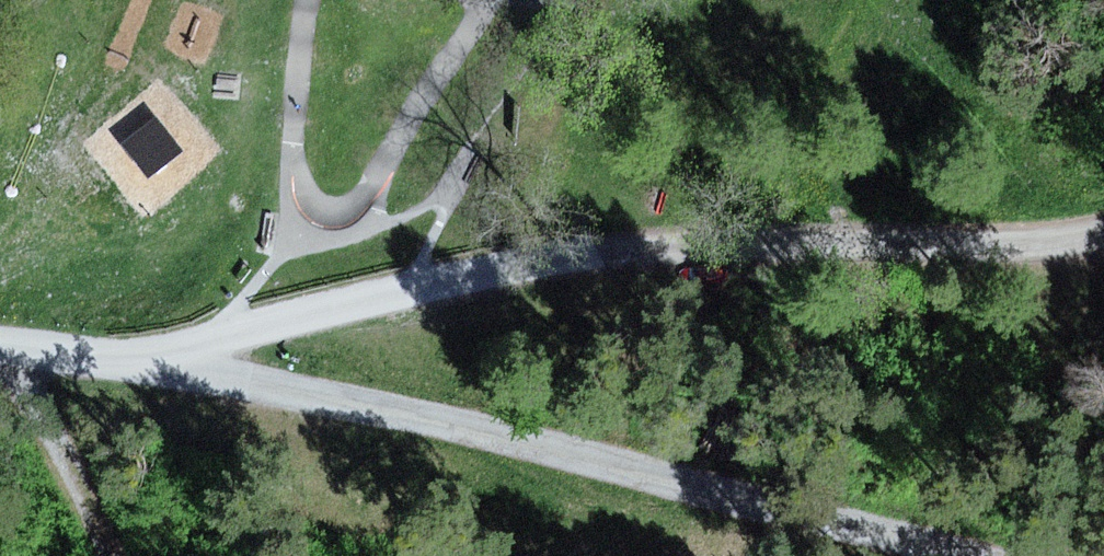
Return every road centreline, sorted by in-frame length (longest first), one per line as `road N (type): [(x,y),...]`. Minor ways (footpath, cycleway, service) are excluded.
road 1 (track): [(124,360),(331,302),(633,247),(1103,227)]
road 2 (residential): [(0,347),(124,360),(950,555)]
road 3 (track): [(3,347),(119,555)]

